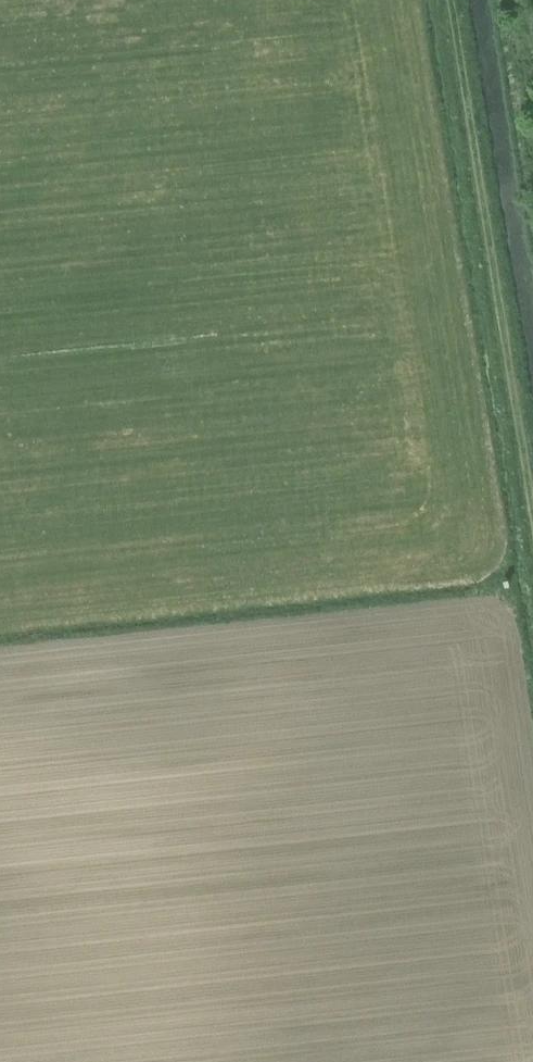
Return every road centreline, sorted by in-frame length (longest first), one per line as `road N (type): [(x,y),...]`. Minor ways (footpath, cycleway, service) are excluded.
road 1 (track): [(532,495),(452,0)]

